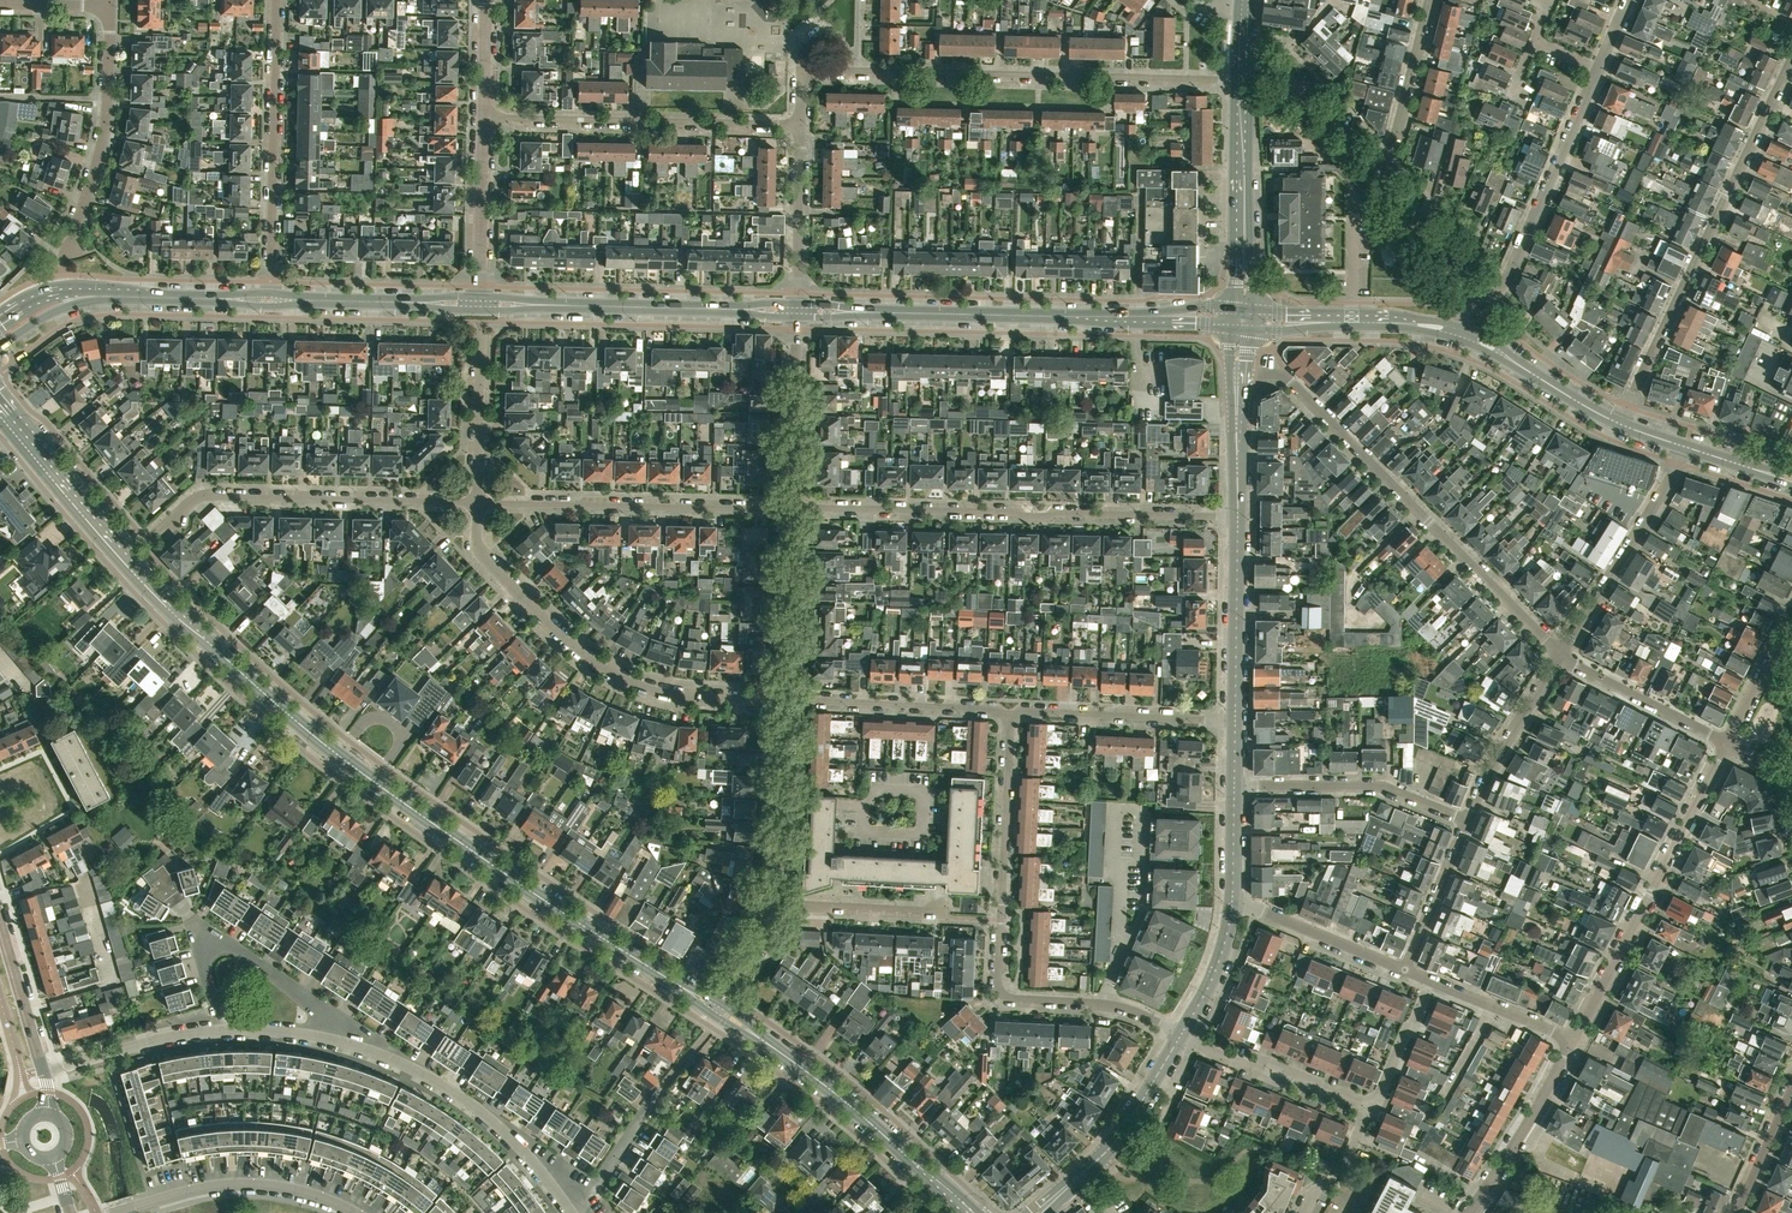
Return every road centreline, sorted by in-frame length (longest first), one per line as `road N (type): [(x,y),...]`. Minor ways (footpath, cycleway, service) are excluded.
road 1 (secondary): [(717,1008),(531,892),(304,727),(171,603),(0,405)]
road 2 (residential): [(801,124),(801,70),(1242,83)]
road 3 (residential): [(1011,711),(1000,989),(1011,998),(1121,1007),(1181,1035)]
road 4 (residential): [(794,508),(1238,516)]
road 5 (primary): [(1240,321),(797,310)]
road 6 (residential): [(1237,375),(1288,377),(1560,658)]
road 7 (residential): [(789,699),(695,697),(606,667),(551,625),(483,553),(478,502)]
road 8 (residential): [(1619,423),(1791,60)]
road 9 (residential): [(151,533),(207,494),(478,502)]
road 10 (residential): [(1574,1040),(1726,742)]
road 11 (secondary): [(973,1212),(860,1107),(717,1008)]
road 12 (residential): [(483,117),(801,124)]
road 13 (primary): [(797,310),(480,303)]
road 14 (residential): [(478,502),(794,508)]
road 15 (residential): [(276,0),(270,300)]
road 16 (residential): [(221,1029),(200,950),(212,940),(232,945),(366,1047)]
road 17 (residential): [(1601,73),(1515,278),(1472,296)]
road 18 (residential): [(366,1047),(416,1068),(487,1116),(572,1212)]
road 19 (residential): [(357,1212),(318,1195),(254,1184),(209,1185),(109,1212)]
road 20 (residential): [(71,252),(109,125),(110,6)]
road 21 (residential): [(1685,446),(1560,658)]
road 22 (residential): [(1234,784),(1383,785),(1466,821)]
road 23 (tertiary): [(1240,321),(1242,83)]
road 24 (residential): [(1235,721),(1011,711)]
road 25 (residential): [(1011,711),(789,699)]
road 26 (primary): [(480,303),(270,300)]
road 27 (residential): [(1371,1113),(1181,1035)]
road 28 (tertiary): [(1235,721),(1238,516)]
road 29 (residential): [(1469,1212),(1574,1040)]
road 30 (residential): [(776,899),(789,699)]
road 31 (residential): [(794,508),(797,310)]
road 32 (residential): [(789,699),(794,508)]
road 33 (residential): [(1560,658),(1495,758),(1466,821)]
road 34 (residential): [(1405,971),(1232,901)]
road 35 (residential): [(1560,658),(1726,742)]
road 36 (residential): [(797,310),(801,124)]
road 37 (residential): [(480,303),(483,117)]
road 38 (primary): [(1460,332),(1275,323)]
road 39 (primary): [(1619,423),(1460,332)]
road 40 (residential): [(43,1071),(221,1029)]
road 41 (residential): [(1376,168),(1406,118),(1435,0)]
road 42 (tertiary): [(1077,1177),(1111,1144),(1181,1035)]
road 43 (residential): [(948,914),(776,899)]
road 44 (residential): [(478,502),(480,333)]
road 45 (residential): [(1466,821),(1405,971)]
road 46 (residential): [(1472,296),(1376,168)]
road 47 (residential): [(1574,1040),(1431,980)]
road 48 (unclassified): [(43,1071),(0,925)]
road 49 (primary): [(0,345),(58,310),(138,297)]
road 50 (residential): [(221,1029),(301,1032),(366,1047)]
road 51 (residential): [(1371,1113),(1431,980)]
road 52 (residential): [(658,1092),(576,1212)]
road 53 (tertiary): [(1181,1035),(1209,989),(1232,901)]
road 54 (primary): [(138,297),(63,292),(0,320)]
road 55 (tertiary): [(1238,516),(1237,375)]
road 56 (residential): [(1791,1088),(1736,1212)]
road 57 (primary): [(270,300),(138,297)]
road 58 (residential): [(1376,168),(1285,76)]
road 59 (residential): [(717,1008),(776,899)]
road 60 (residential): [(1303,1212),(1315,1191),(1341,1173),(1371,1113)]

